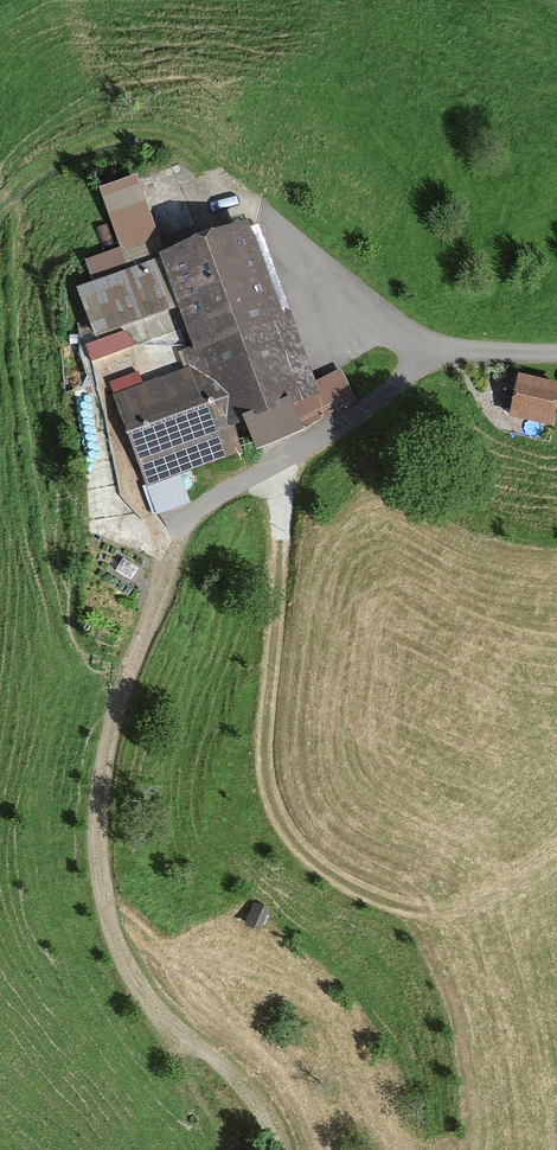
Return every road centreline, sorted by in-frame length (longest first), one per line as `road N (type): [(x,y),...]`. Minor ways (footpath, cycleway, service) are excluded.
road 1 (track): [(431,351),(365,410),(199,518),(141,643),(109,758),(102,882),(120,953),(151,1003),(253,1100),(280,1149)]
road 2 (track): [(273,468),(281,538),(266,752),(280,823),(345,884),(398,905),(426,907),(556,846)]
road 3 (track): [(0,210),(41,168),(120,133),(181,144),(214,175)]
road 4 (track): [(151,1003),(247,1149)]
road 5 (track): [(431,351),(556,355)]

